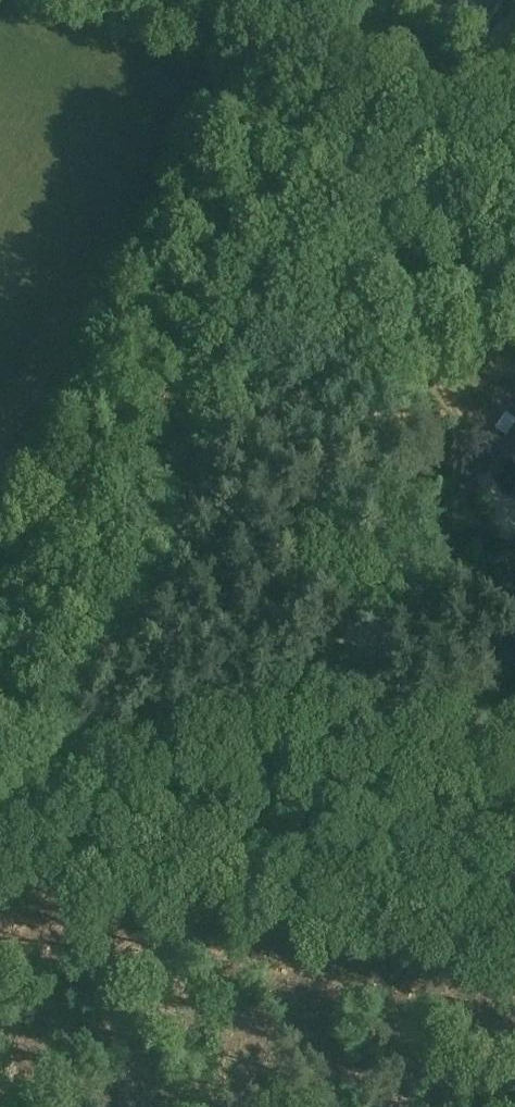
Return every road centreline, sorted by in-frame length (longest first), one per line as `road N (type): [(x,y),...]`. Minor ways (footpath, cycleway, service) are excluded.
road 1 (track): [(399,97),(0,722)]
road 2 (track): [(514,509),(502,509),(491,494),(469,434),(392,293),(346,175)]
road 3 (tertiary): [(514,158),(182,0)]

